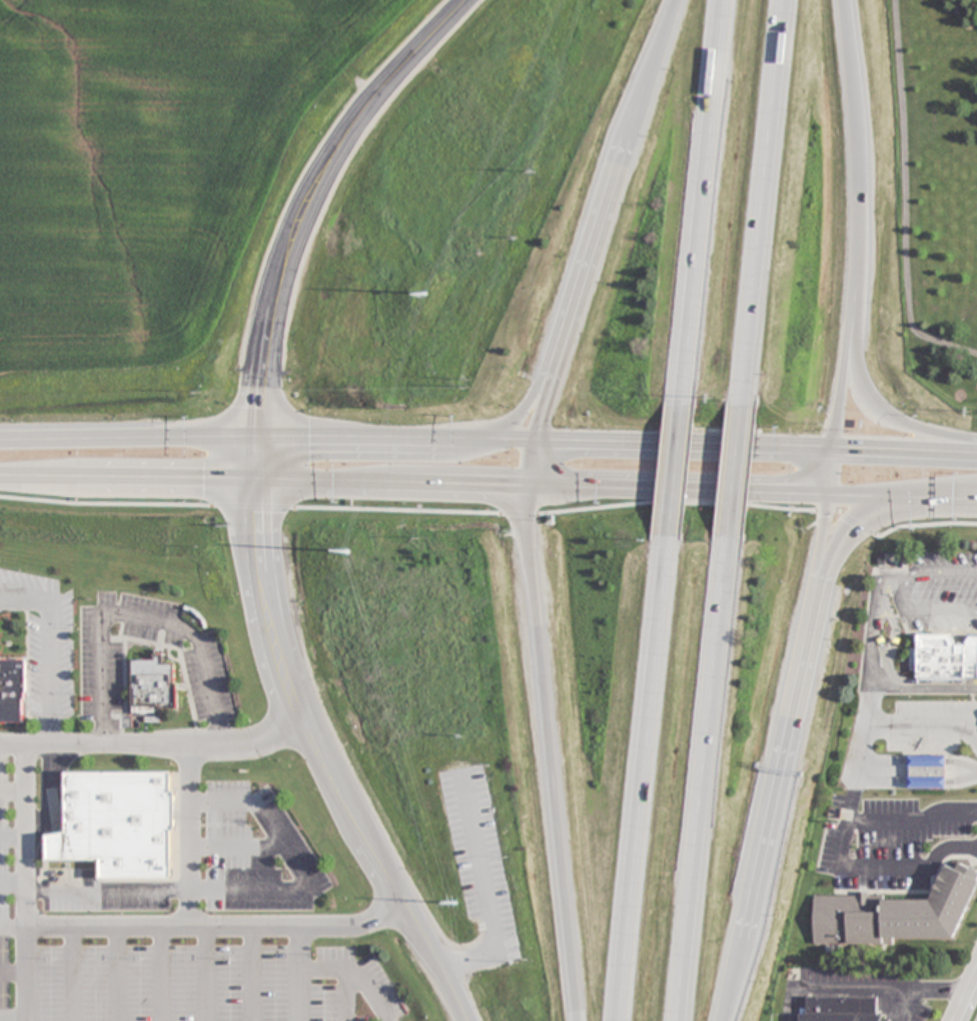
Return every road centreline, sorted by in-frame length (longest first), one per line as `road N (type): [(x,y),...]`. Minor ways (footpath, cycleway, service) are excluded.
road 1 (motorway): [(533,440),(527,525),(577,1020)]
road 2 (primary): [(254,478),(830,492)]
road 3 (secondary): [(254,478),(270,347),(309,212),(372,102),(465,0)]
road 4 (primary): [(533,440),(0,438)]
road 5 (motorway): [(671,536),(621,1020)]
road 6 (motorway): [(682,1020),(729,536)]
road 7 (motorway): [(730,1020),(819,576)]
road 8 (motorway): [(834,447),(858,217),(844,0)]
road 9 (motorway): [(744,407),(790,0)]
road 10 (motorway): [(726,0),(685,406)]
road 11 (motorway): [(676,0),(560,357)]
road 12 (secondary): [(466,1020),(303,725)]
road 13 (primary): [(834,447),(533,440)]
road 14 (primary): [(0,476),(254,478)]
road 15 (secondary): [(303,725),(256,566),(254,478)]
road 16 (motorway): [(976,445),(924,433),(893,412),(865,375),(850,325)]
road 17 (primary): [(976,451),(834,447)]
road 18 (motorway): [(685,406),(671,536)]
road 19 (motorway): [(729,536),(744,407)]

